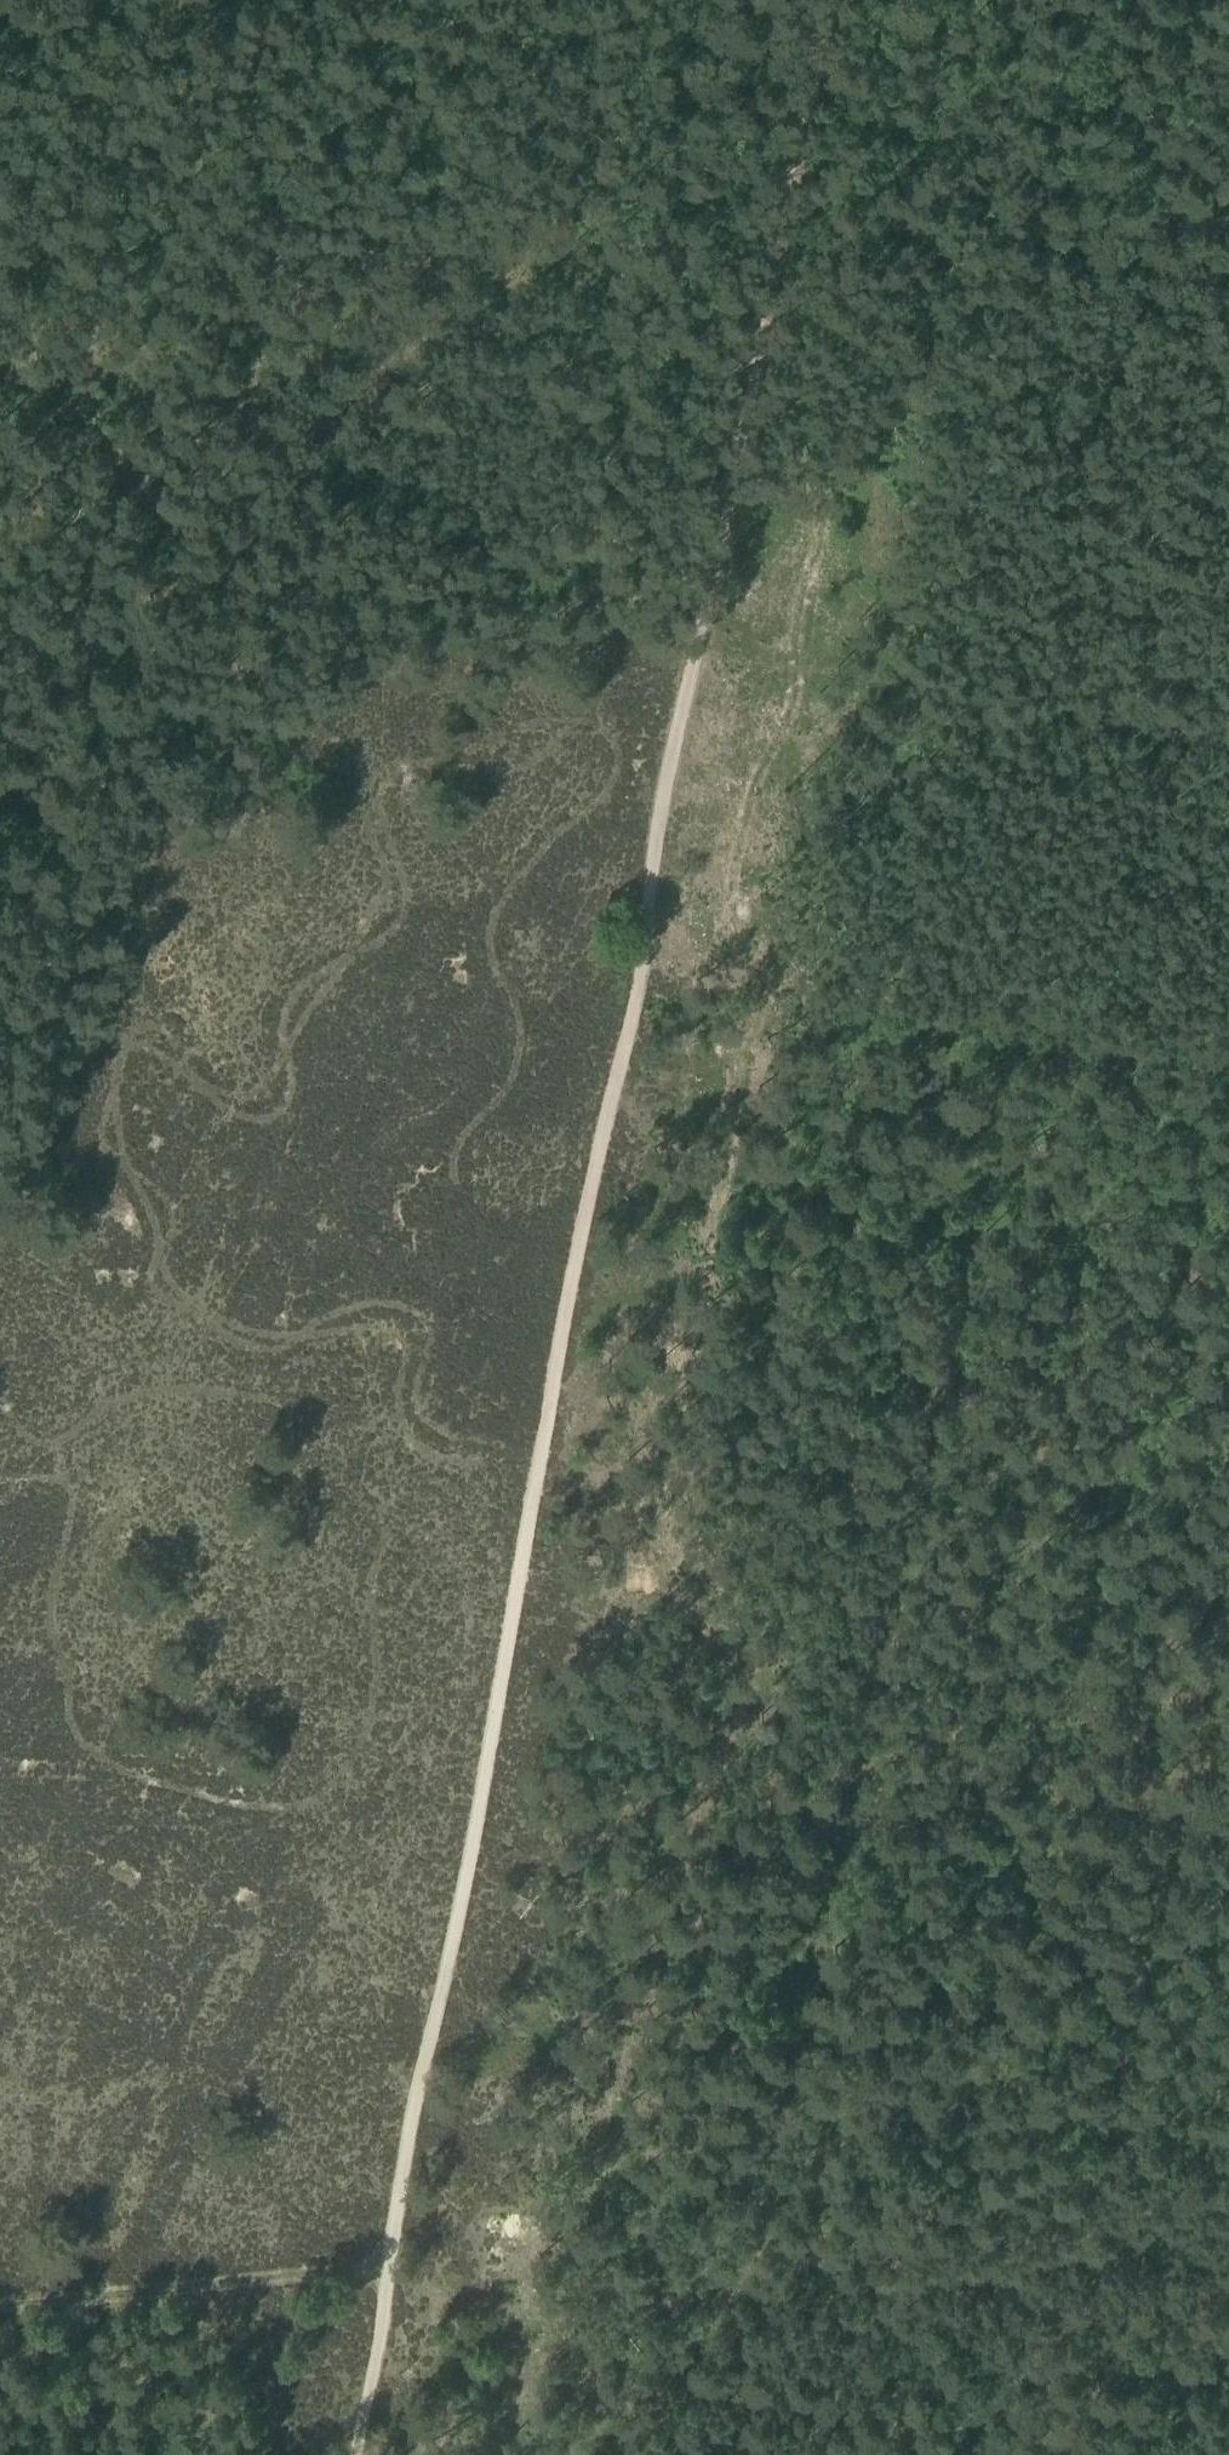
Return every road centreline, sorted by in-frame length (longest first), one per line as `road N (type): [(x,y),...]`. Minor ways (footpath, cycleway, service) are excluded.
road 1 (track): [(356,2454),(820,0)]
road 2 (track): [(1228,1041),(639,972)]

